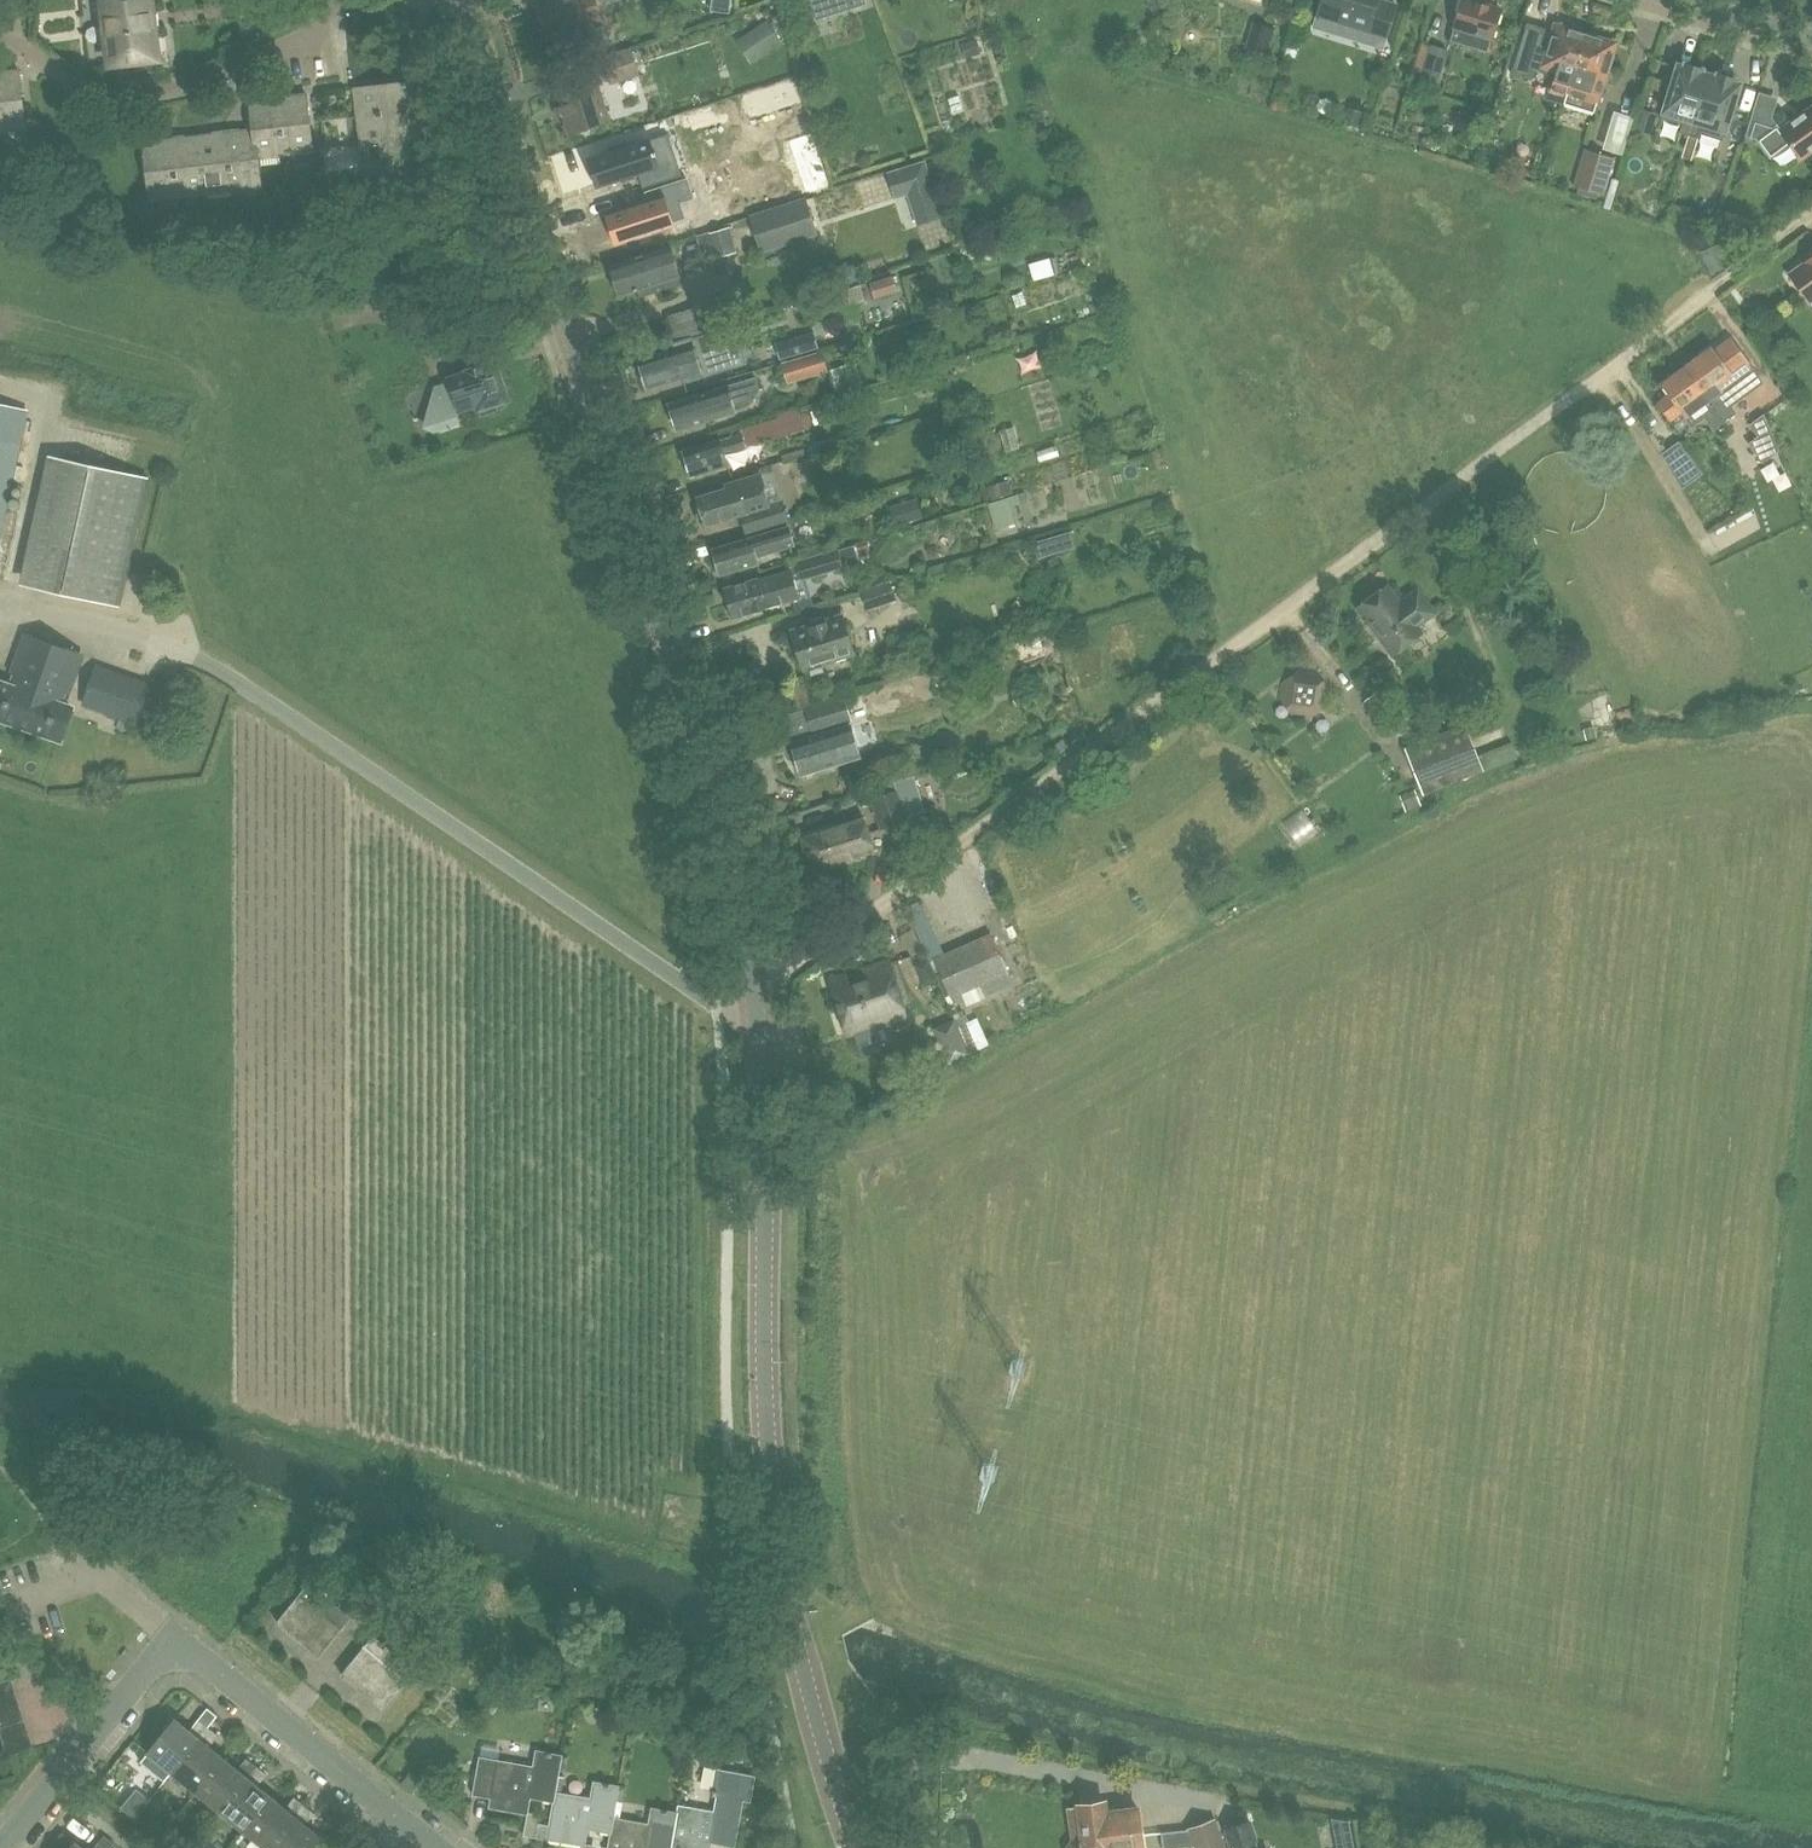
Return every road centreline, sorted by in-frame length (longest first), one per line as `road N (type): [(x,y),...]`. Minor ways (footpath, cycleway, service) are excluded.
road 1 (tertiary): [(851,1847),(794,1665),(771,1503),(761,996),(733,835),(466,0)]
road 2 (track): [(1811,216),(761,996)]
road 3 (residential): [(340,2),(177,88),(118,94),(0,43)]
road 4 (residential): [(403,1823),(177,1637)]
road 5 (residential): [(0,1847),(177,1637)]
road 6 (residential): [(177,1637),(99,1576),(13,1606)]
road 7 (residential): [(1811,43),(1683,0)]

